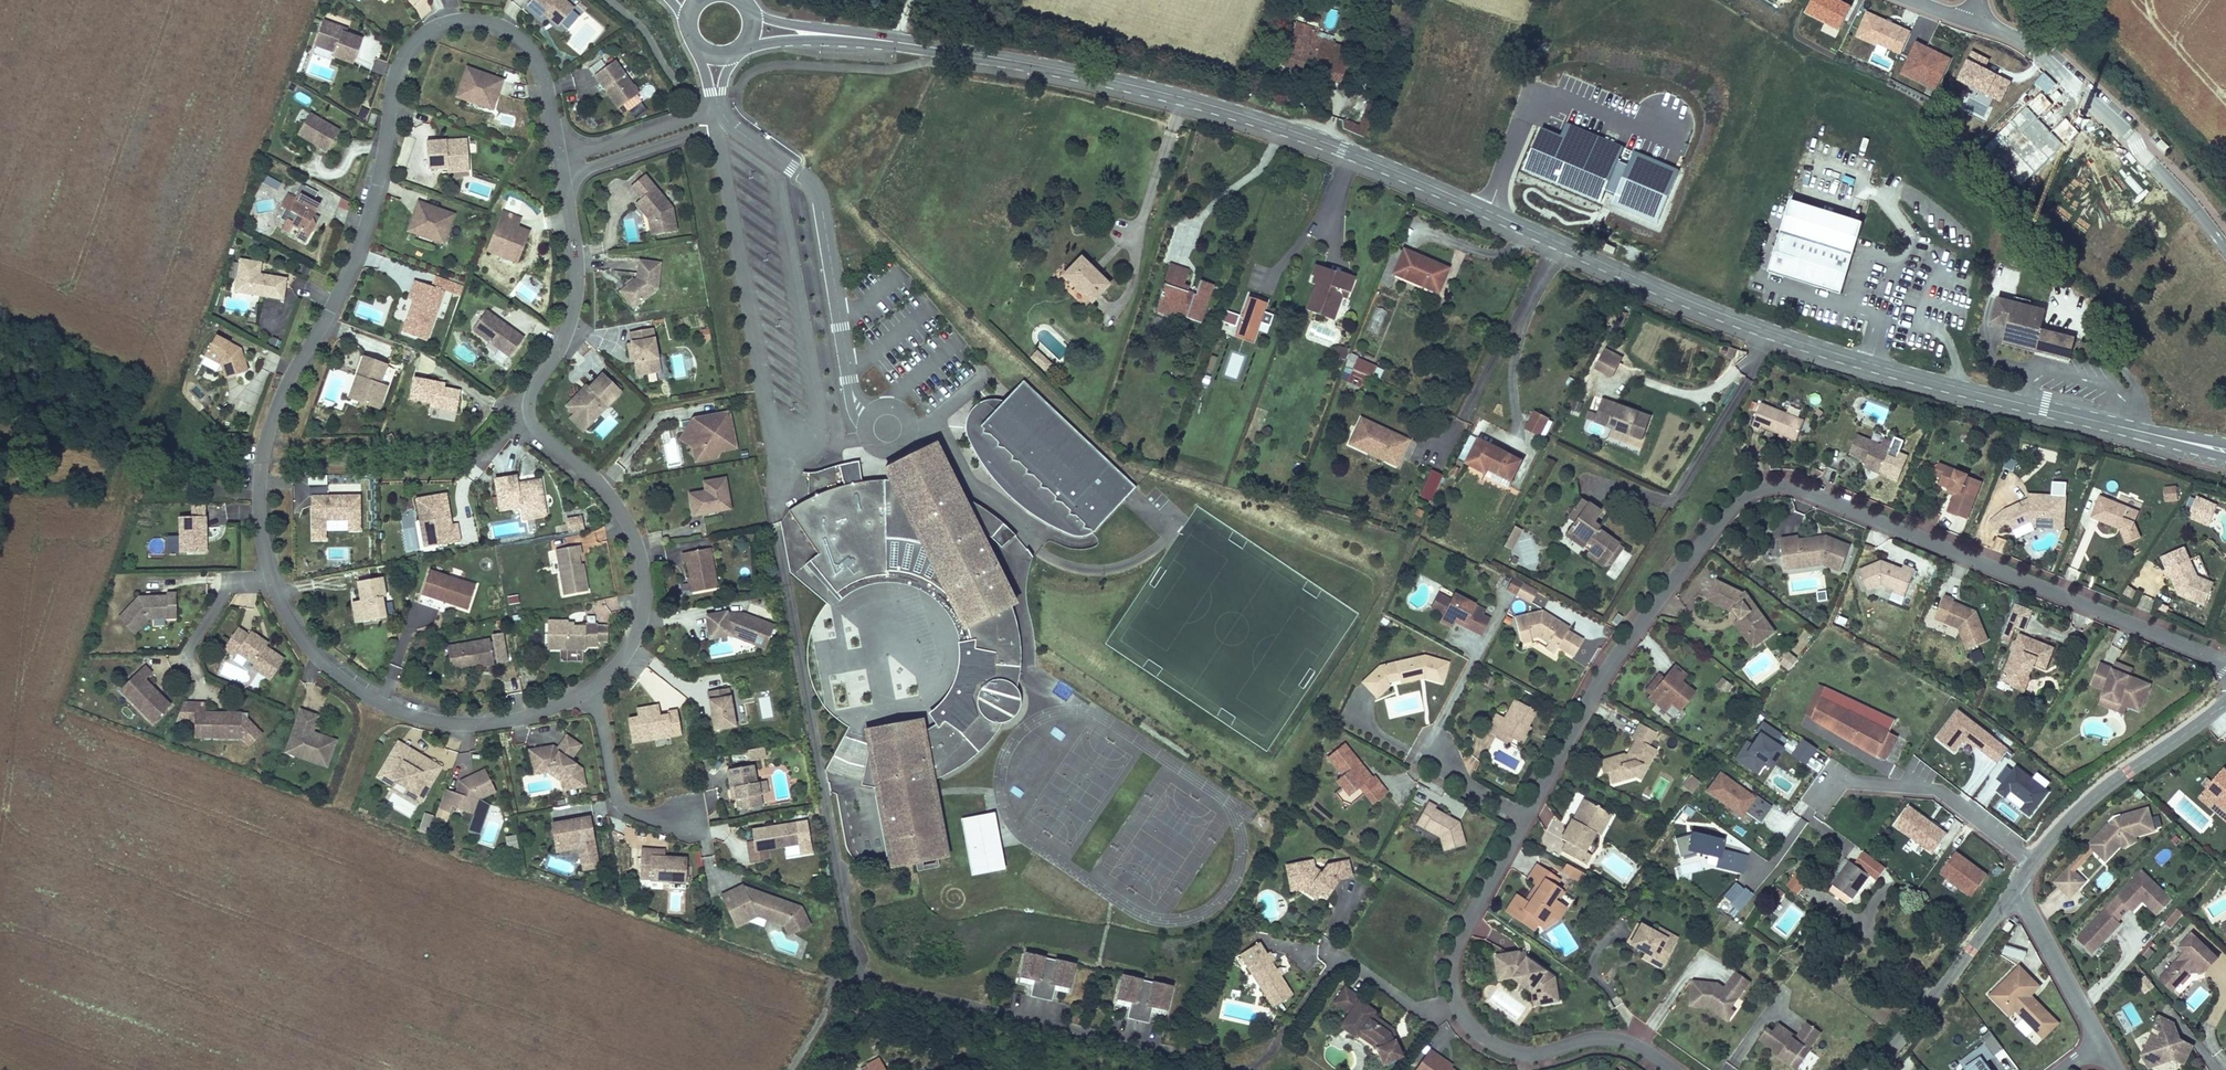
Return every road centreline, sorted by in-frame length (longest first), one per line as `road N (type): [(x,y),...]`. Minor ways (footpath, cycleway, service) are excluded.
road 1 (secondary): [(838,35),(1046,67),(1230,112),(1346,152),(1653,287),(1821,350),(2180,442)]
road 2 (residential): [(2225,666),(1801,491),(1757,490),(1731,508),(1613,661),(1527,816)]
road 3 (residential): [(559,160),(538,64),(505,27),(451,21),(406,49),(389,90),(383,157),(364,230),(264,444),(257,502),(269,574)]
road 4 (residential): [(590,688),(626,651),(644,586),(638,551),(616,506),(530,418),(531,392),(562,342),(575,289),(562,177)]
road 5 (residential): [(269,574),(321,661),(397,712),(488,723),(553,708),(590,688)]
road 6 (residential): [(2225,250),(2128,134),(2029,49),(1971,23)]
road 7 (residential): [(1455,1002),(1412,1007),(1350,961),(1337,961),(1269,1052),(1243,1069)]
road 8 (tertiary): [(2034,860),(2106,787),(2225,701)]
road 9 (residential): [(1455,1002),(1478,1035),(1506,1050),(1536,1054),(1618,1040),(1670,1069)]
road 10 (residential): [(2034,860),(1937,789),(1844,782),(1818,795)]
road 11 (tertiary): [(1875,1069),(2013,890)]
road 12 (residential): [(1527,816),(1460,937),(1452,970),(1455,1002)]
road 13 (residential): [(590,688),(615,798),(679,825),(700,822)]
road 14 (residential): [(2013,890),(2100,1042)]
road 15 (residential): [(562,177),(719,123)]
road 16 (residential): [(716,109),(559,160)]
road 17 (residential): [(269,574),(228,591),(188,652),(195,674)]

